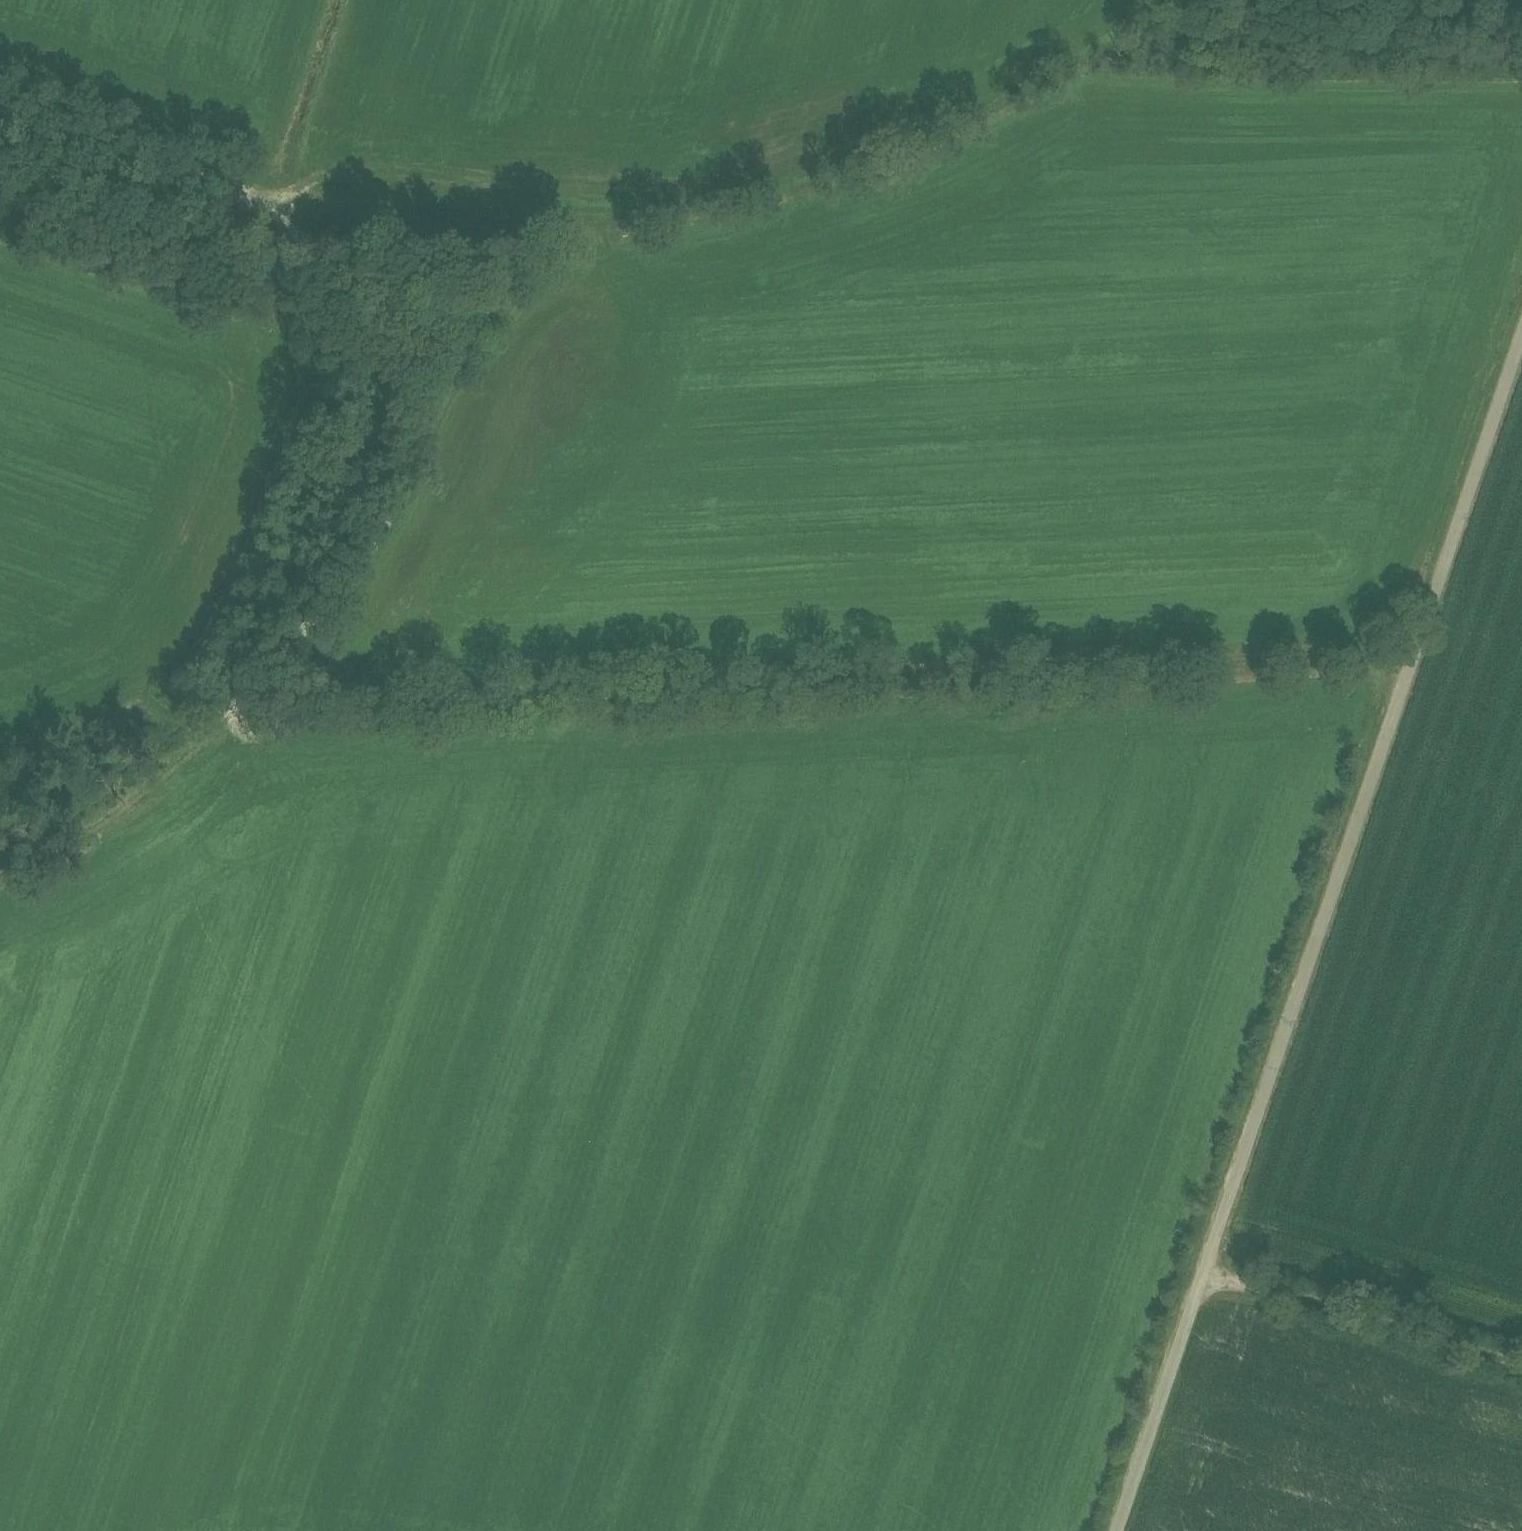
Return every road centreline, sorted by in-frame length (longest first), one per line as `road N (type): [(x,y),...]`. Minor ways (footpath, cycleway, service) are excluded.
road 1 (unclassified): [(1521,335),(1117,1530)]
road 2 (track): [(1211,1258),(1521,1353)]

